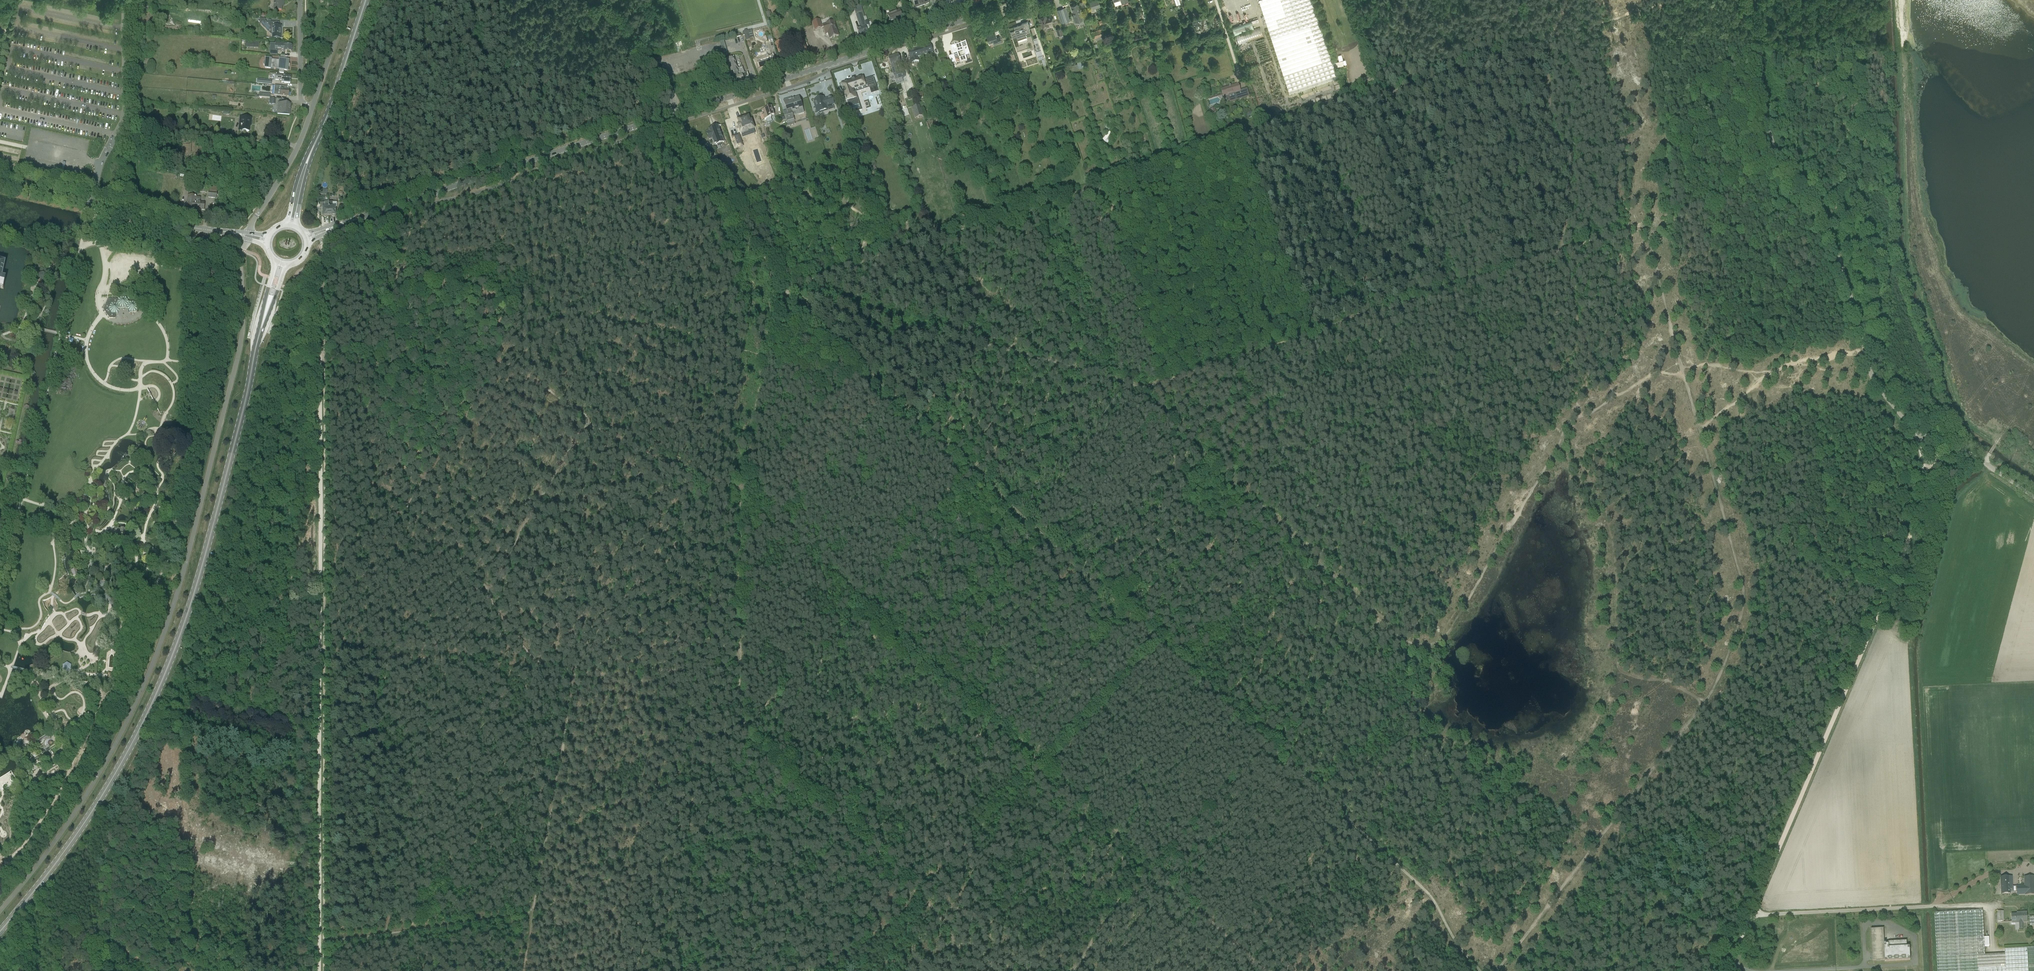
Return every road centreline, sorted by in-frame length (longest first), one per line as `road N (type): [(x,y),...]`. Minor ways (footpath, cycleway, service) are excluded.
road 1 (track): [(865,369),(1391,859),(1439,906),(1481,970)]
road 2 (track): [(1680,362),(1569,424),(1429,653),(1135,387)]
road 3 (track): [(319,229),(319,970)]
road 4 (secondary): [(334,227),(1028,0)]
road 5 (unclassified): [(247,240),(238,355),(164,635),(91,788),(0,911)]
road 6 (primary): [(0,932),(97,805),(166,671),(199,577),(265,315)]
road 7 (track): [(1700,428),(1745,598),(1718,683),(1497,970)]
road 8 (tertiary): [(2033,497),(1966,451),(1914,432),(1874,380),(1822,213),(1773,146),(1755,0)]
road 9 (track): [(1728,970),(1920,511),(1925,471),(1914,432)]
road 10 (track): [(744,481),(1156,869)]
road 11 (track): [(1135,387),(1646,224)]
road 12 (track): [(781,290),(1247,138)]
road 13 (track): [(962,970),(950,935),(918,891),(742,729),(742,653)]
road 14 (track): [(182,970),(187,706),(324,732)]
road 15 (track): [(784,293),(1135,387)]
road 16 (track): [(1156,869),(1385,621)]
road 17 (track): [(1247,138),(1552,39)]
road 18 (track): [(759,355),(744,481),(742,653)]
road 19 (track): [(572,670),(625,594),(642,588),(647,573),(674,555),(677,539),(711,517),(719,494),(744,481)]
road 20 (track): [(572,670),(534,913)]
road 21 (tertiary): [(238,235),(0,186)]
road 22 (track): [(319,654),(543,668)]
road 23 (track): [(1552,39),(1551,145),(1570,157),(1561,252)]
road 24 (track): [(324,939),(534,913)]
road 25 (track): [(675,114),(739,193),(777,285)]
road 26 (track): [(742,653),(678,668),(572,670)]
road 27 (track): [(1617,397),(1591,358),(1561,252)]
road 28 (primary): [(314,146),(366,0)]
road 29 (track): [(1156,869),(1265,970)]
road 30 (track): [(1646,224),(1680,362)]
road 31 (unclassified): [(249,233),(312,107)]
road 32 (track): [(1156,869),(1072,970)]
road 33 (track): [(1552,39),(1672,0)]

